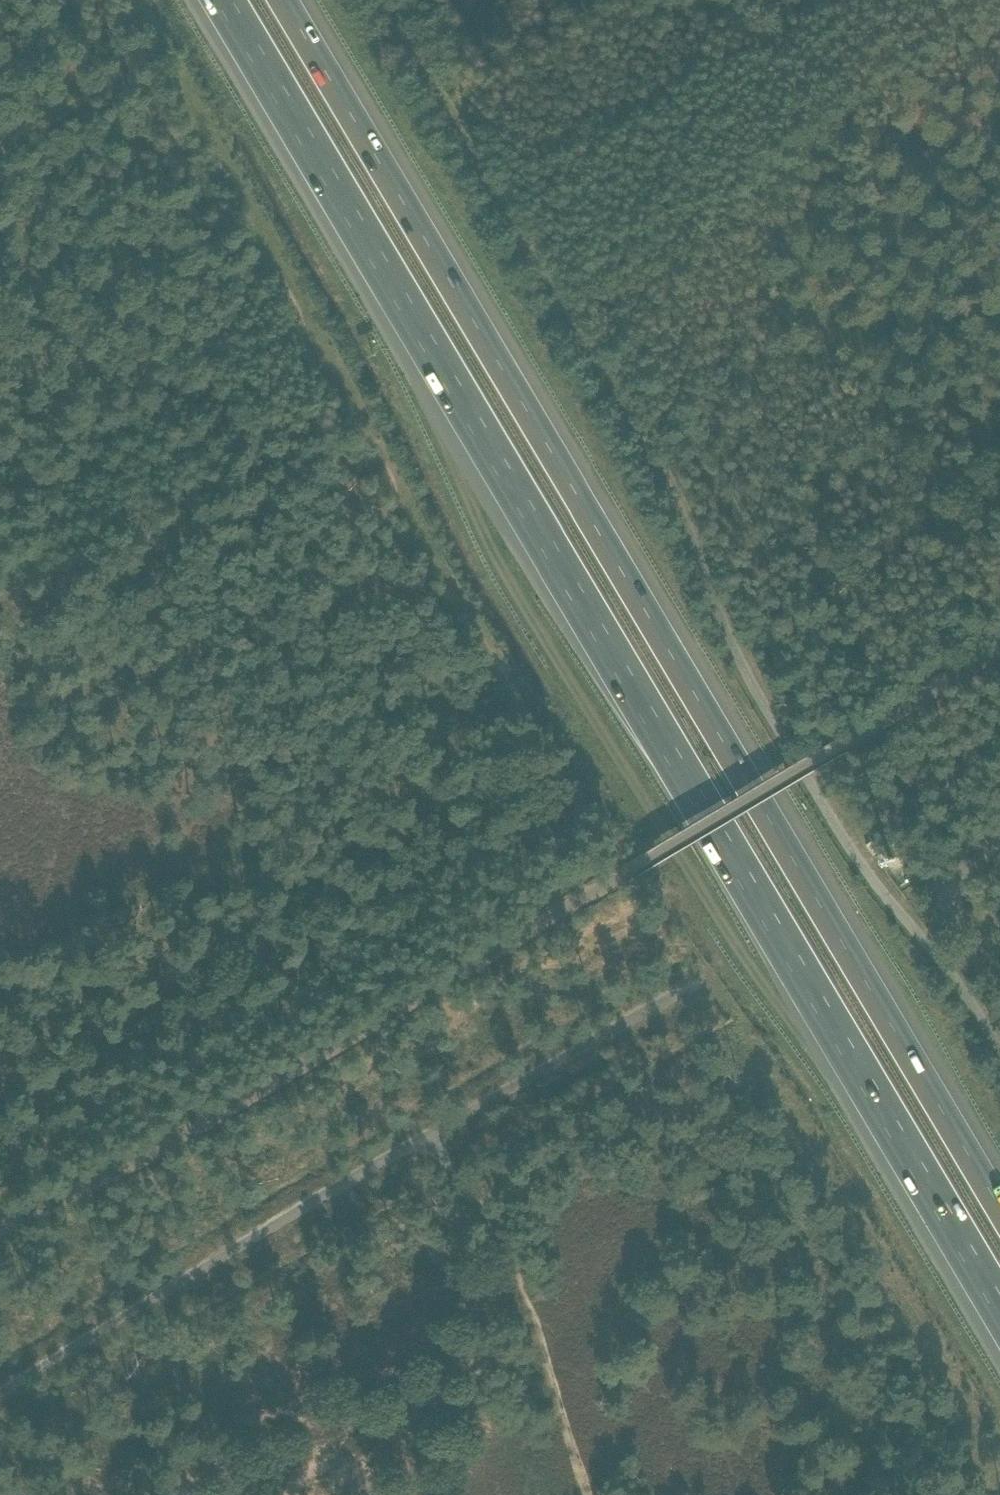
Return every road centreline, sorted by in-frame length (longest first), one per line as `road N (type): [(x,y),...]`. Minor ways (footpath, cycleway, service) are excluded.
road 1 (motorway): [(223,0),(999,1307)]
road 2 (motorway): [(999,1205),(285,0)]
road 3 (unclassified): [(999,653),(292,1066),(0,1221)]
road 4 (unclassified): [(706,979),(0,1390)]
road 5 (track): [(588,1494),(519,1275),(432,1136)]
road 6 (track): [(85,0),(234,237),(278,270)]
road 7 (track): [(385,472),(278,270)]
road 8 (track): [(0,149),(129,76)]

